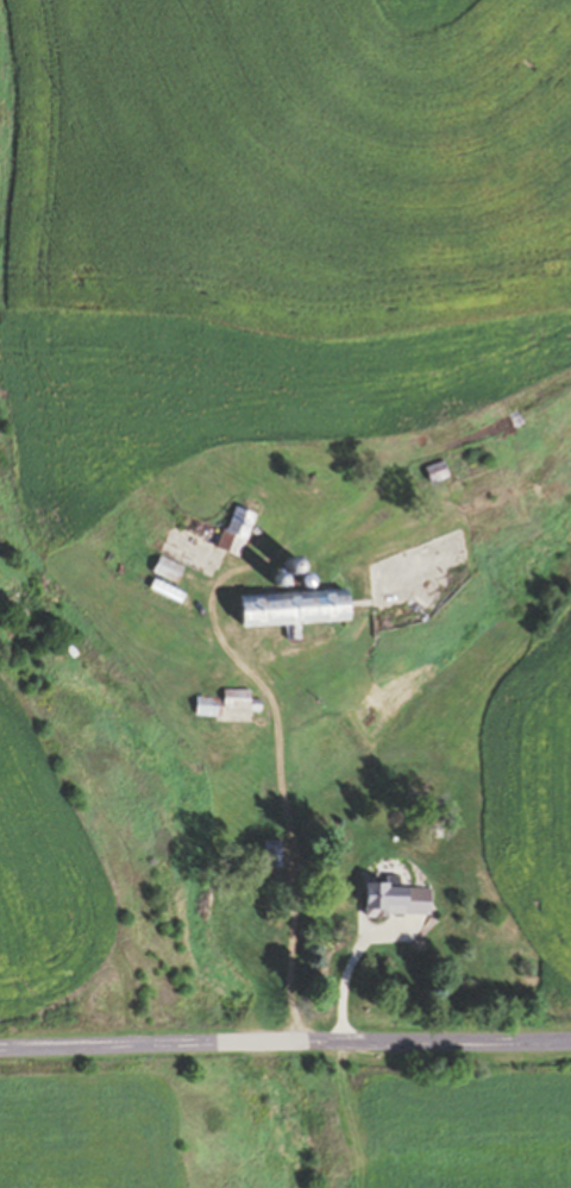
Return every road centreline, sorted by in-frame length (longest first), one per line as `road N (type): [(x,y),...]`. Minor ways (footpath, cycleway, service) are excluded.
road 1 (residential): [(570,1032),(0,1036)]

